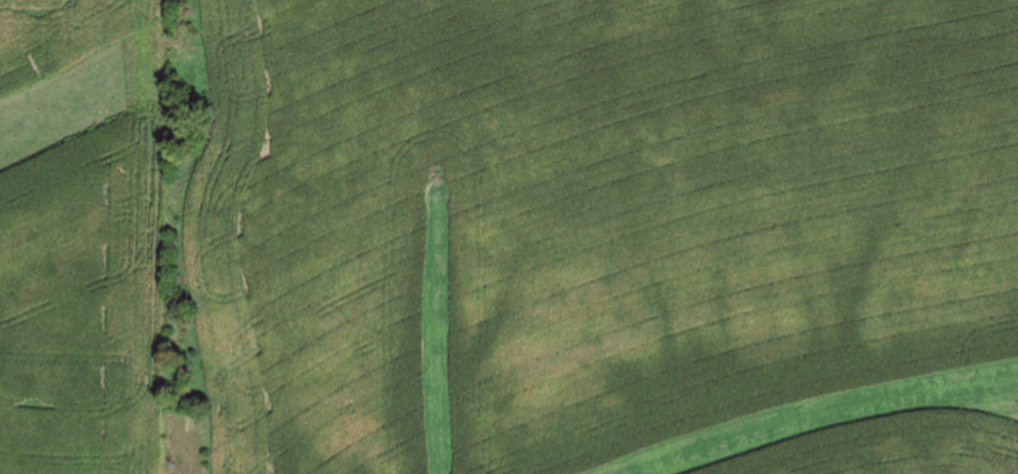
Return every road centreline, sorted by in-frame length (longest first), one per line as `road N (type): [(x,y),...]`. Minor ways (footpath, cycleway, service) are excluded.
road 1 (track): [(624,473),(793,413),(870,399),(901,397),(949,413),(1017,419)]

